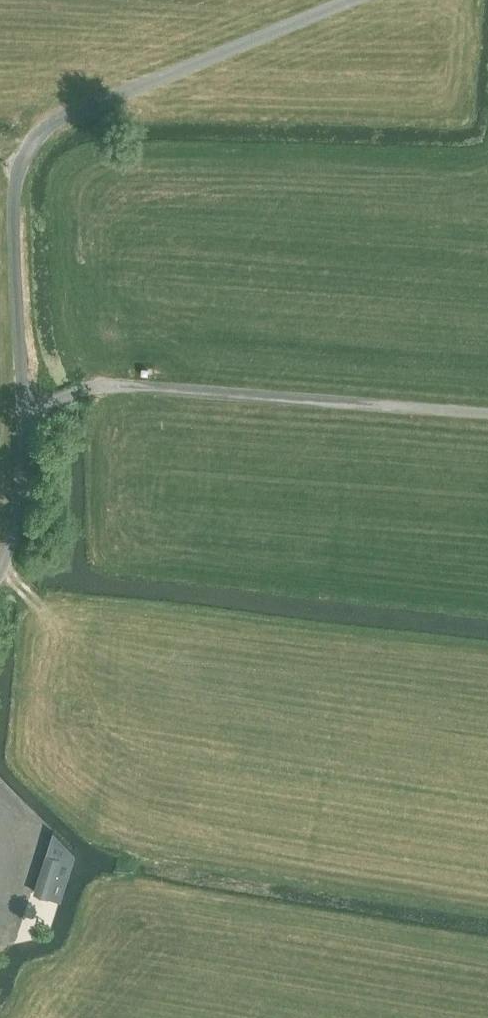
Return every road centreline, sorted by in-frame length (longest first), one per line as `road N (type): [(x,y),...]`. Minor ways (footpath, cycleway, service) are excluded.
road 1 (unclassified): [(0,563),(22,489),(14,197),(28,144),(55,121),(351,0)]

